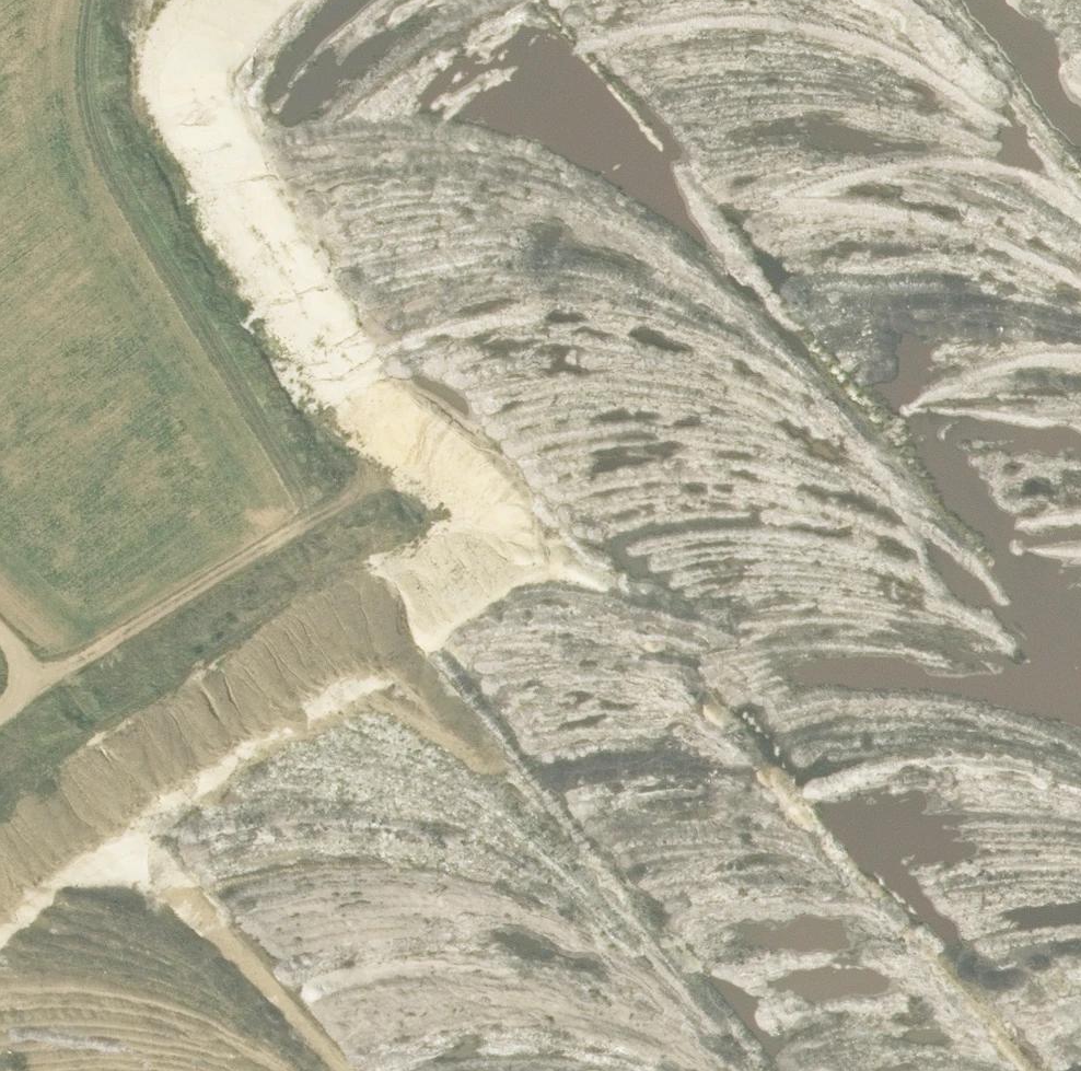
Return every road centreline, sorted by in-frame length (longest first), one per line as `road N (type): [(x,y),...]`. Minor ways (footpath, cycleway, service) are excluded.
road 1 (track): [(0,638),(49,685),(0,715)]

